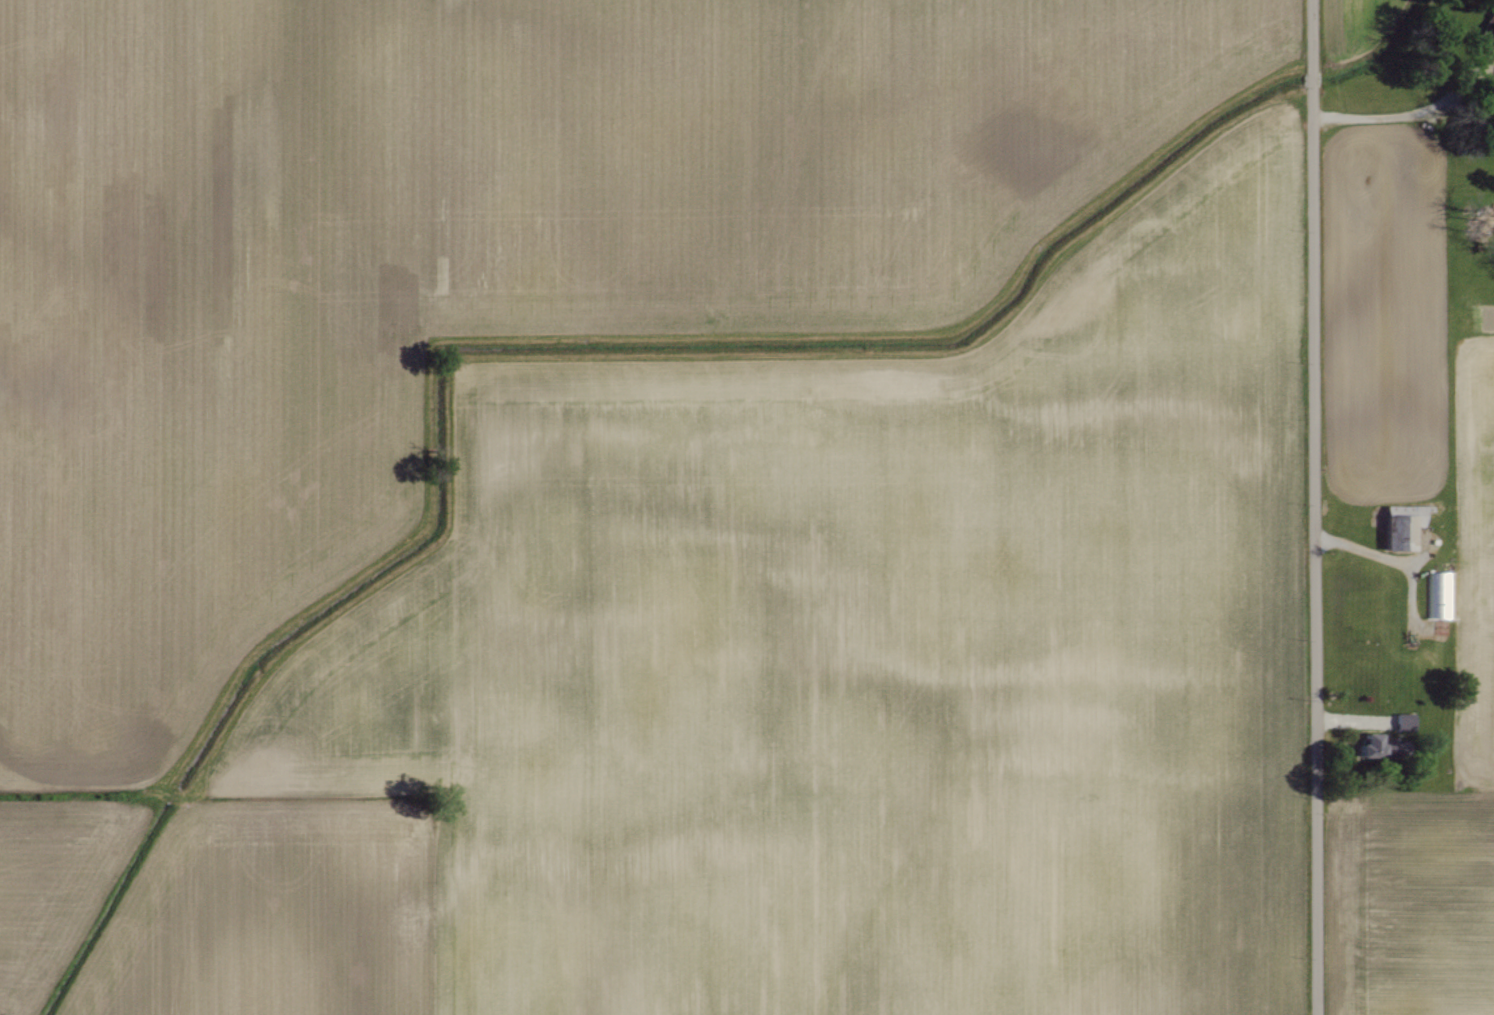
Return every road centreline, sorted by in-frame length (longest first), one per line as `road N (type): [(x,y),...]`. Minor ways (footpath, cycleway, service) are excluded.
road 1 (residential): [(1314,1014),(1312,0)]

